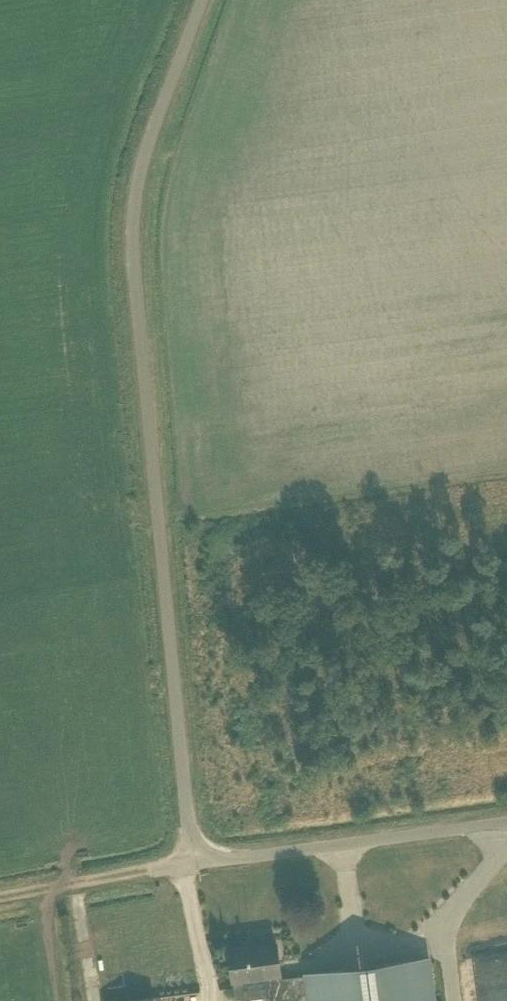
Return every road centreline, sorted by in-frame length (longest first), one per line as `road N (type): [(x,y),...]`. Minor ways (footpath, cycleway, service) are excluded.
road 1 (unclassified): [(191,861),(133,266),(145,151),(203,0)]
road 2 (unclassified): [(191,861),(506,823)]
road 3 (track): [(0,896),(191,861)]

